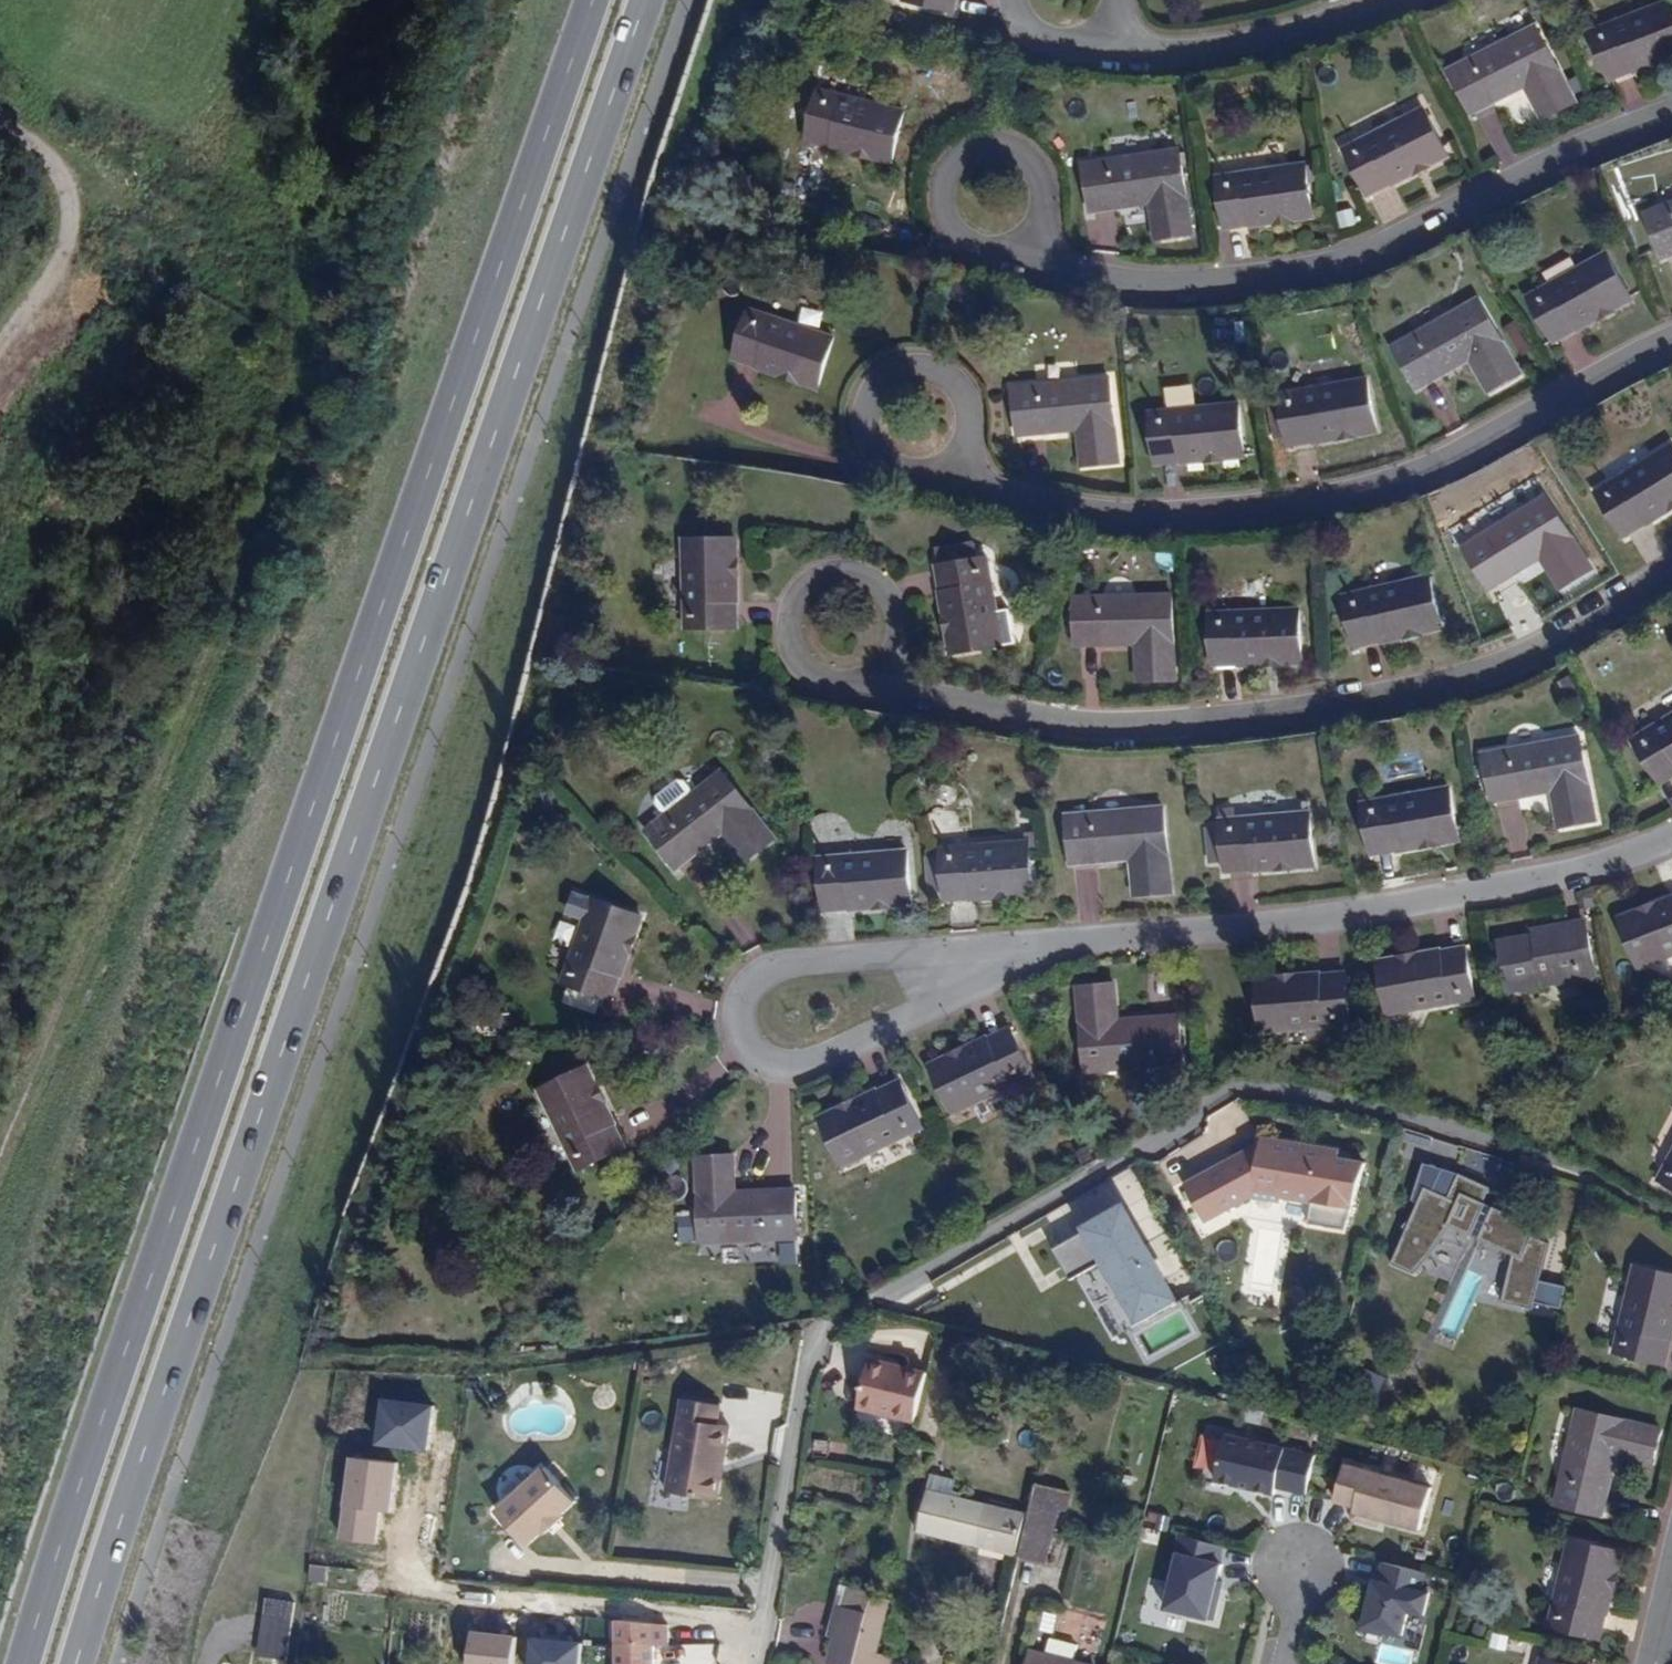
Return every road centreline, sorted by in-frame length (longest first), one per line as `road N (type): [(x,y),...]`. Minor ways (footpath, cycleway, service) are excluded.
road 1 (primary): [(594,0),(18,1663)]
road 2 (primary): [(72,1663),(645,0)]
road 3 (residential): [(1538,1159),(1253,1086),(805,1334),(750,1663)]
road 4 (residential): [(884,661),(908,694),(1078,723),(1278,712),(1505,665),(1671,565)]
road 5 (residential): [(964,447),(990,499),(1186,518),(1388,488),(1671,342)]
road 6 (residential): [(1027,239),(1140,288),(1357,258),(1671,111)]
road 7 (residential): [(1671,834),(1573,873),(1309,921),(1043,943)]
road 8 (residential): [(1043,943),(758,970),(734,1009),(743,1051),(792,1067),(922,1016)]
road 9 (residential): [(884,661),(897,628),(889,594),(843,569),(809,579),(789,609),(791,645),(816,672),(852,678)]
road 10 (residential): [(1396,0),(1243,54),(1104,33)]
road 11 (residential): [(1027,239),(1046,211),(1045,178),(1025,152),(993,142),(962,153),(942,184),(946,220),(973,245)]
road 12 (residential): [(964,447),(970,410),(952,378),(917,366),(899,369),(870,392),(863,425),(877,455),(905,472)]
road 13 (residential): [(922,1016),(1043,943)]

